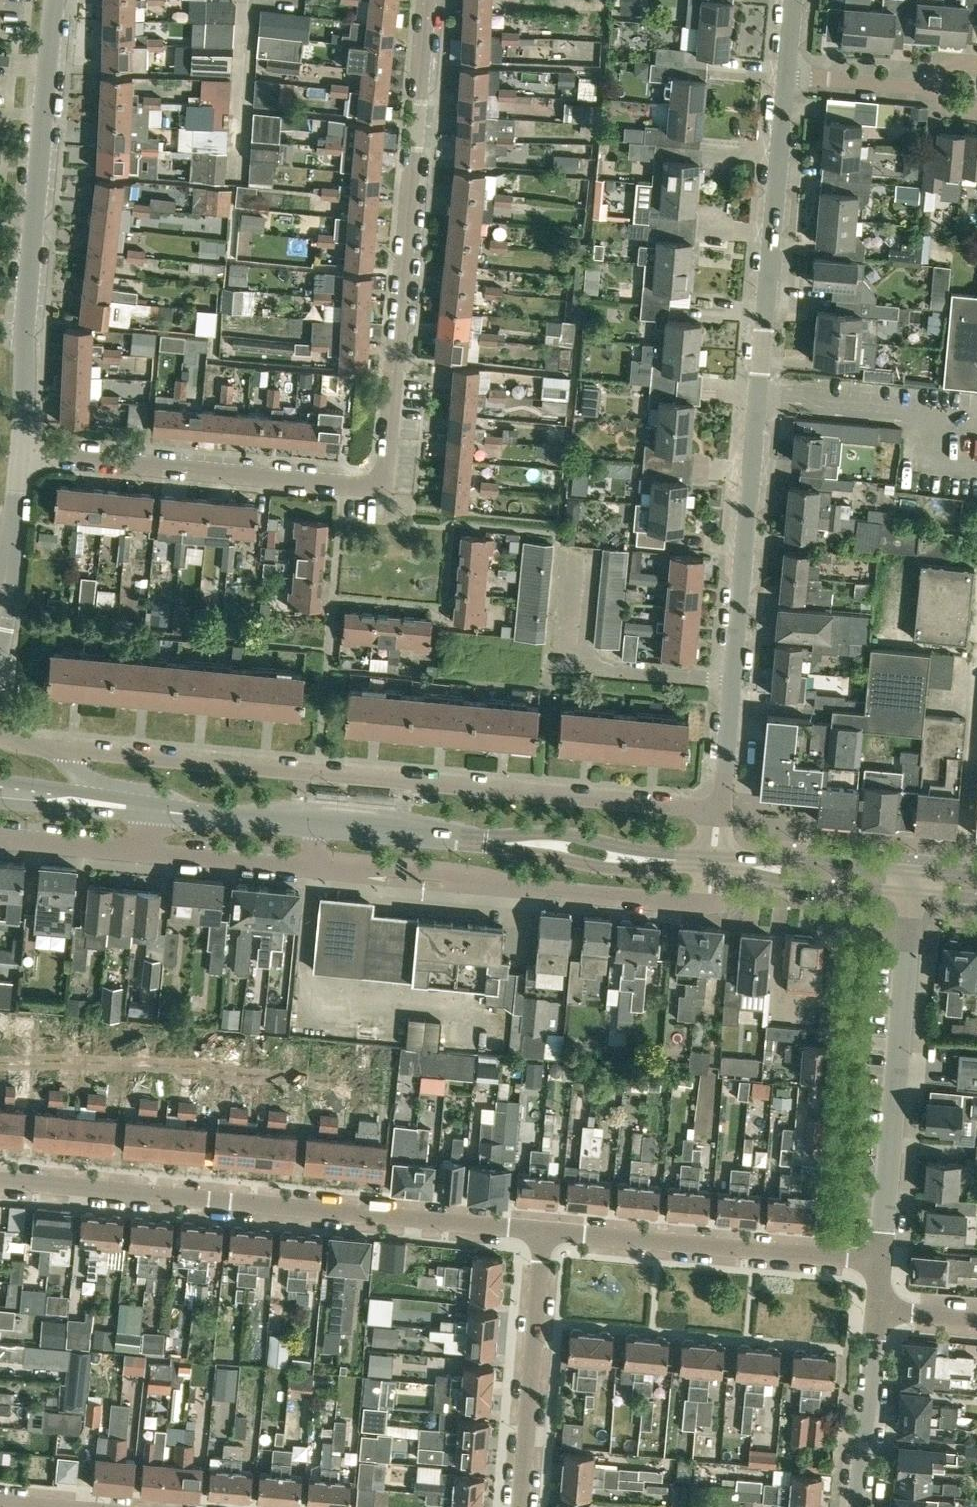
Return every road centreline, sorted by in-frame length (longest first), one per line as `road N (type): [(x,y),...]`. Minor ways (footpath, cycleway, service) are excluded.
road 1 (residential): [(17,461),(385,489),(428,0)]
road 2 (residential): [(717,812),(786,75)]
road 3 (residential): [(717,812),(60,751)]
road 4 (residential): [(545,1233),(0,1181)]
road 5 (residential): [(17,461),(61,0)]
road 6 (unclassified): [(311,862),(709,906),(713,864)]
road 7 (residential): [(881,1264),(910,882)]
road 8 (residential): [(881,1264),(545,1233)]
road 9 (residential): [(519,1506),(545,1233)]
road 10 (secondary): [(910,882),(713,864)]
road 11 (secondary): [(484,842),(601,869),(678,861)]
road 12 (secondary): [(678,861),(551,834),(484,842)]
road 13 (residential): [(863,1506),(877,1315)]
road 14 (unclassified): [(136,848),(311,862)]
road 15 (secondary): [(314,829),(484,842)]
road 16 (secondary): [(0,793),(161,812)]
road 17 (secondary): [(161,812),(314,829)]
road 18 (residential): [(786,75),(932,88)]
road 19 (unclassified): [(0,838),(136,848)]
road 20 (unclassified): [(161,812),(80,773),(60,751)]

